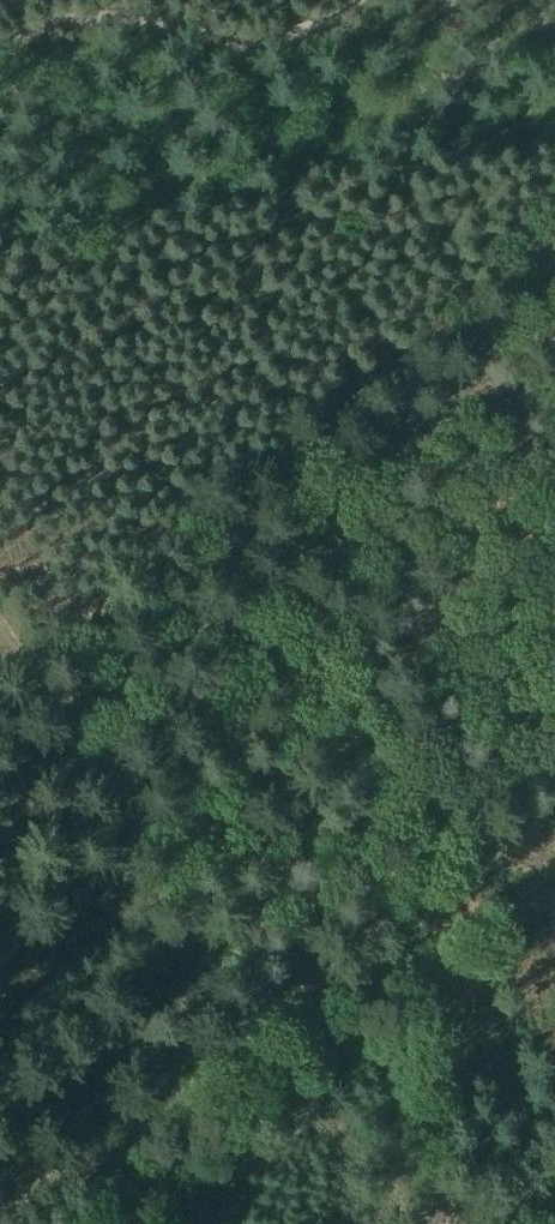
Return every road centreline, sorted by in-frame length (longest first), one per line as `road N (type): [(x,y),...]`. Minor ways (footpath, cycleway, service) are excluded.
road 1 (track): [(0,612),(256,998)]
road 2 (track): [(356,0),(275,41),(244,44),(91,19),(0,42)]

